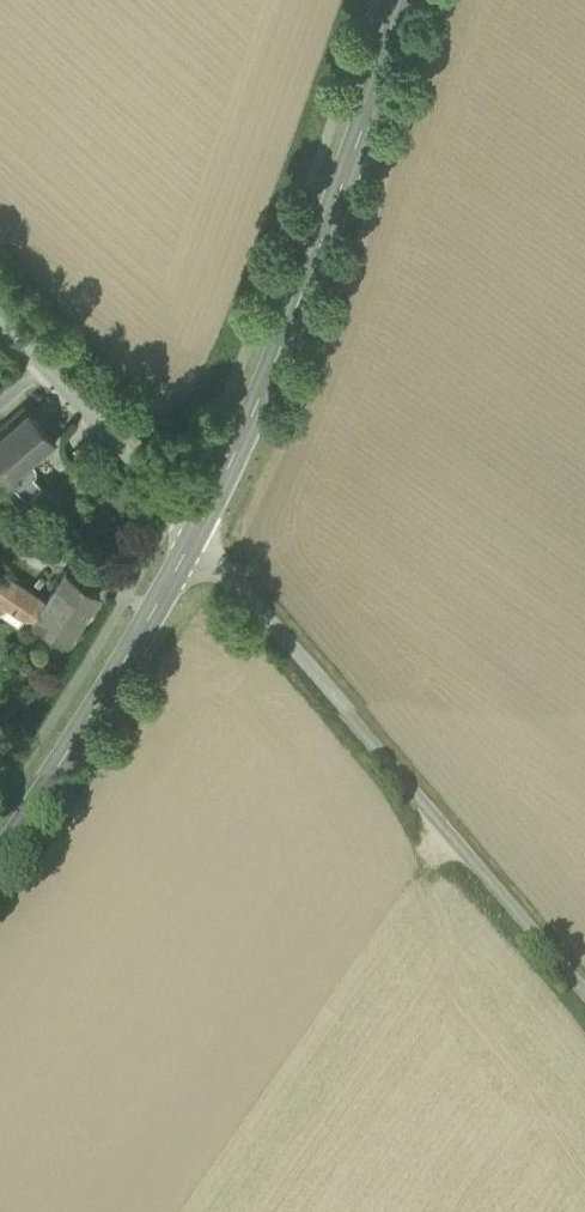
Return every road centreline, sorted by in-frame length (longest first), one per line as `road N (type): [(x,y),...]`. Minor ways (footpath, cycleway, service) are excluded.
road 1 (unclassified): [(584,992),(193,530)]
road 2 (tertiary): [(193,530),(267,382),(404,0)]
road 3 (track): [(459,841),(204,1211)]
road 4 (tertiary): [(0,849),(65,756),(193,530)]
road 5 (unclassified): [(193,530),(0,320)]

